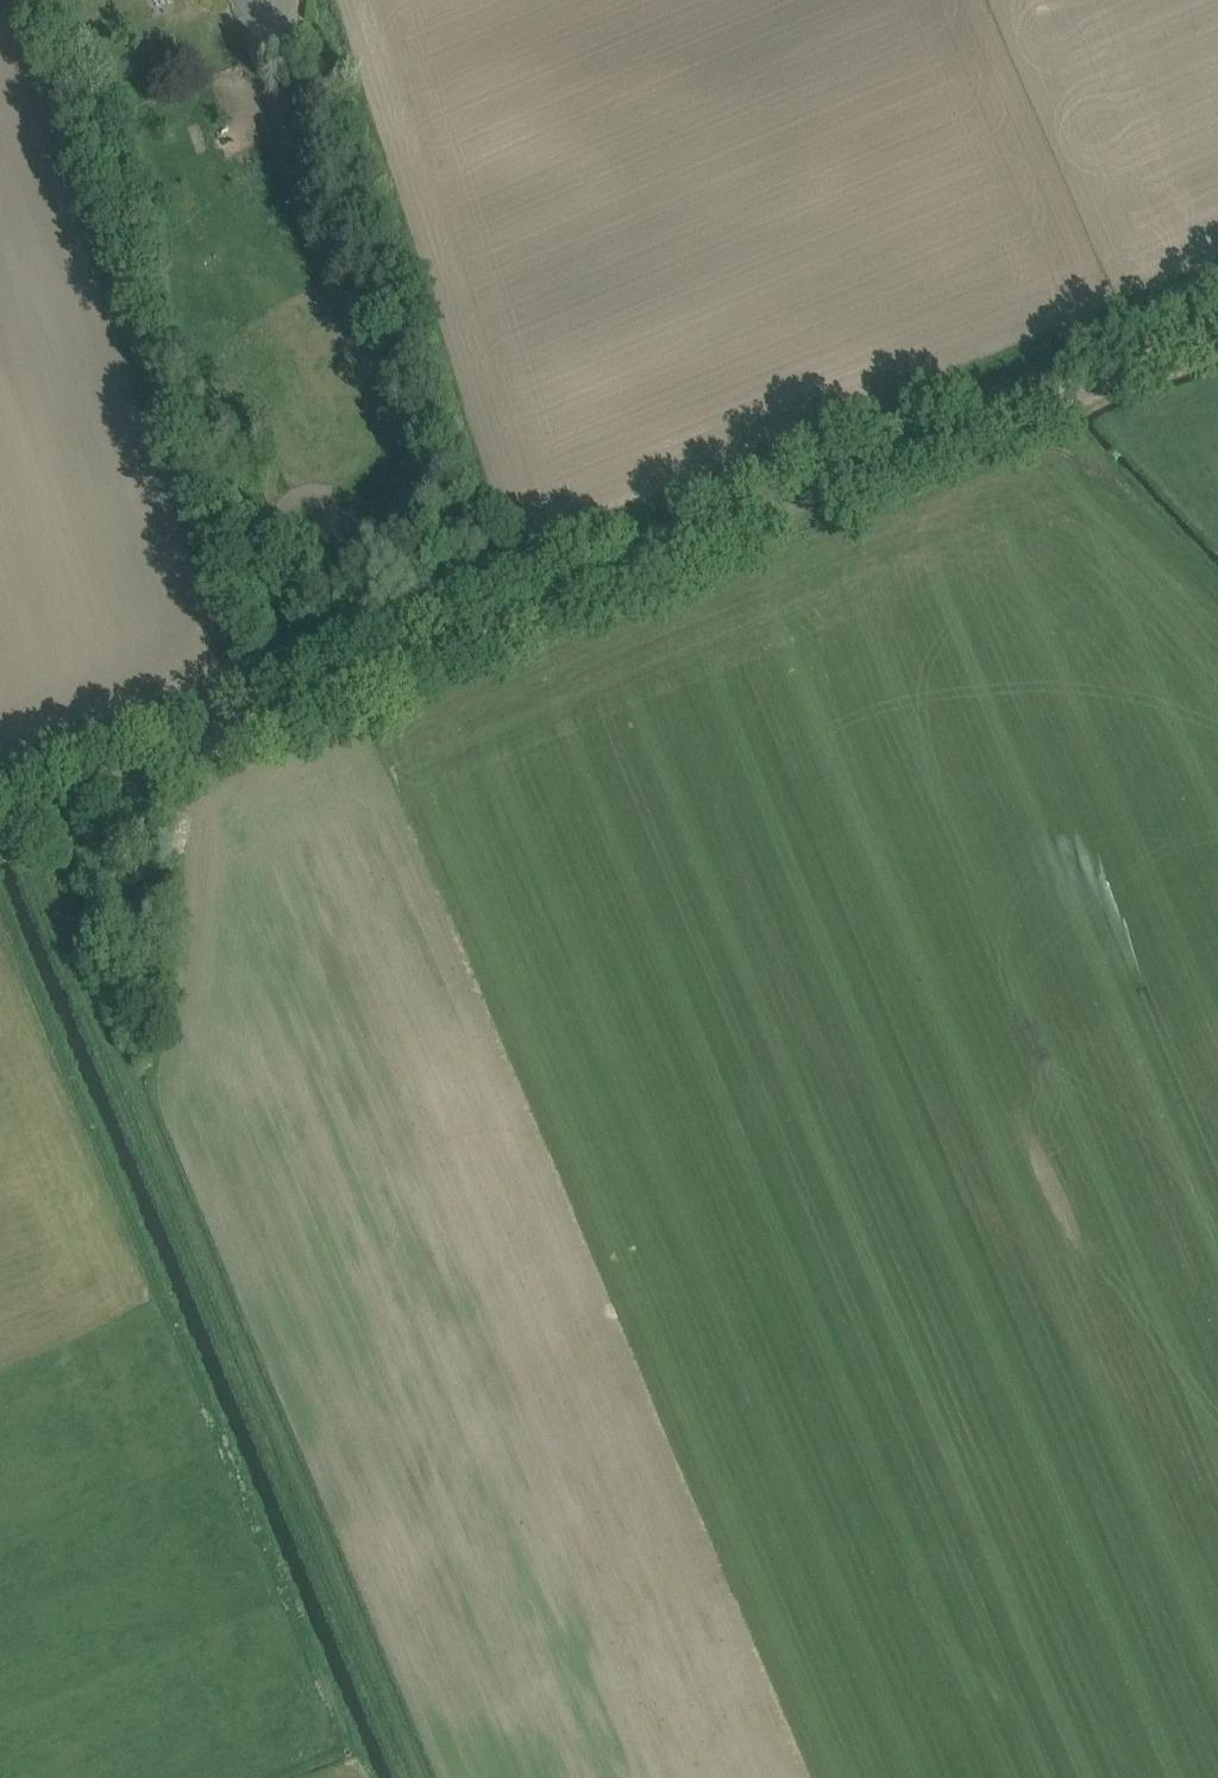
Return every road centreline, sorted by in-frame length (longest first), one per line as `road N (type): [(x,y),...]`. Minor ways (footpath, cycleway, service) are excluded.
road 1 (track): [(1217,325),(0,827)]

